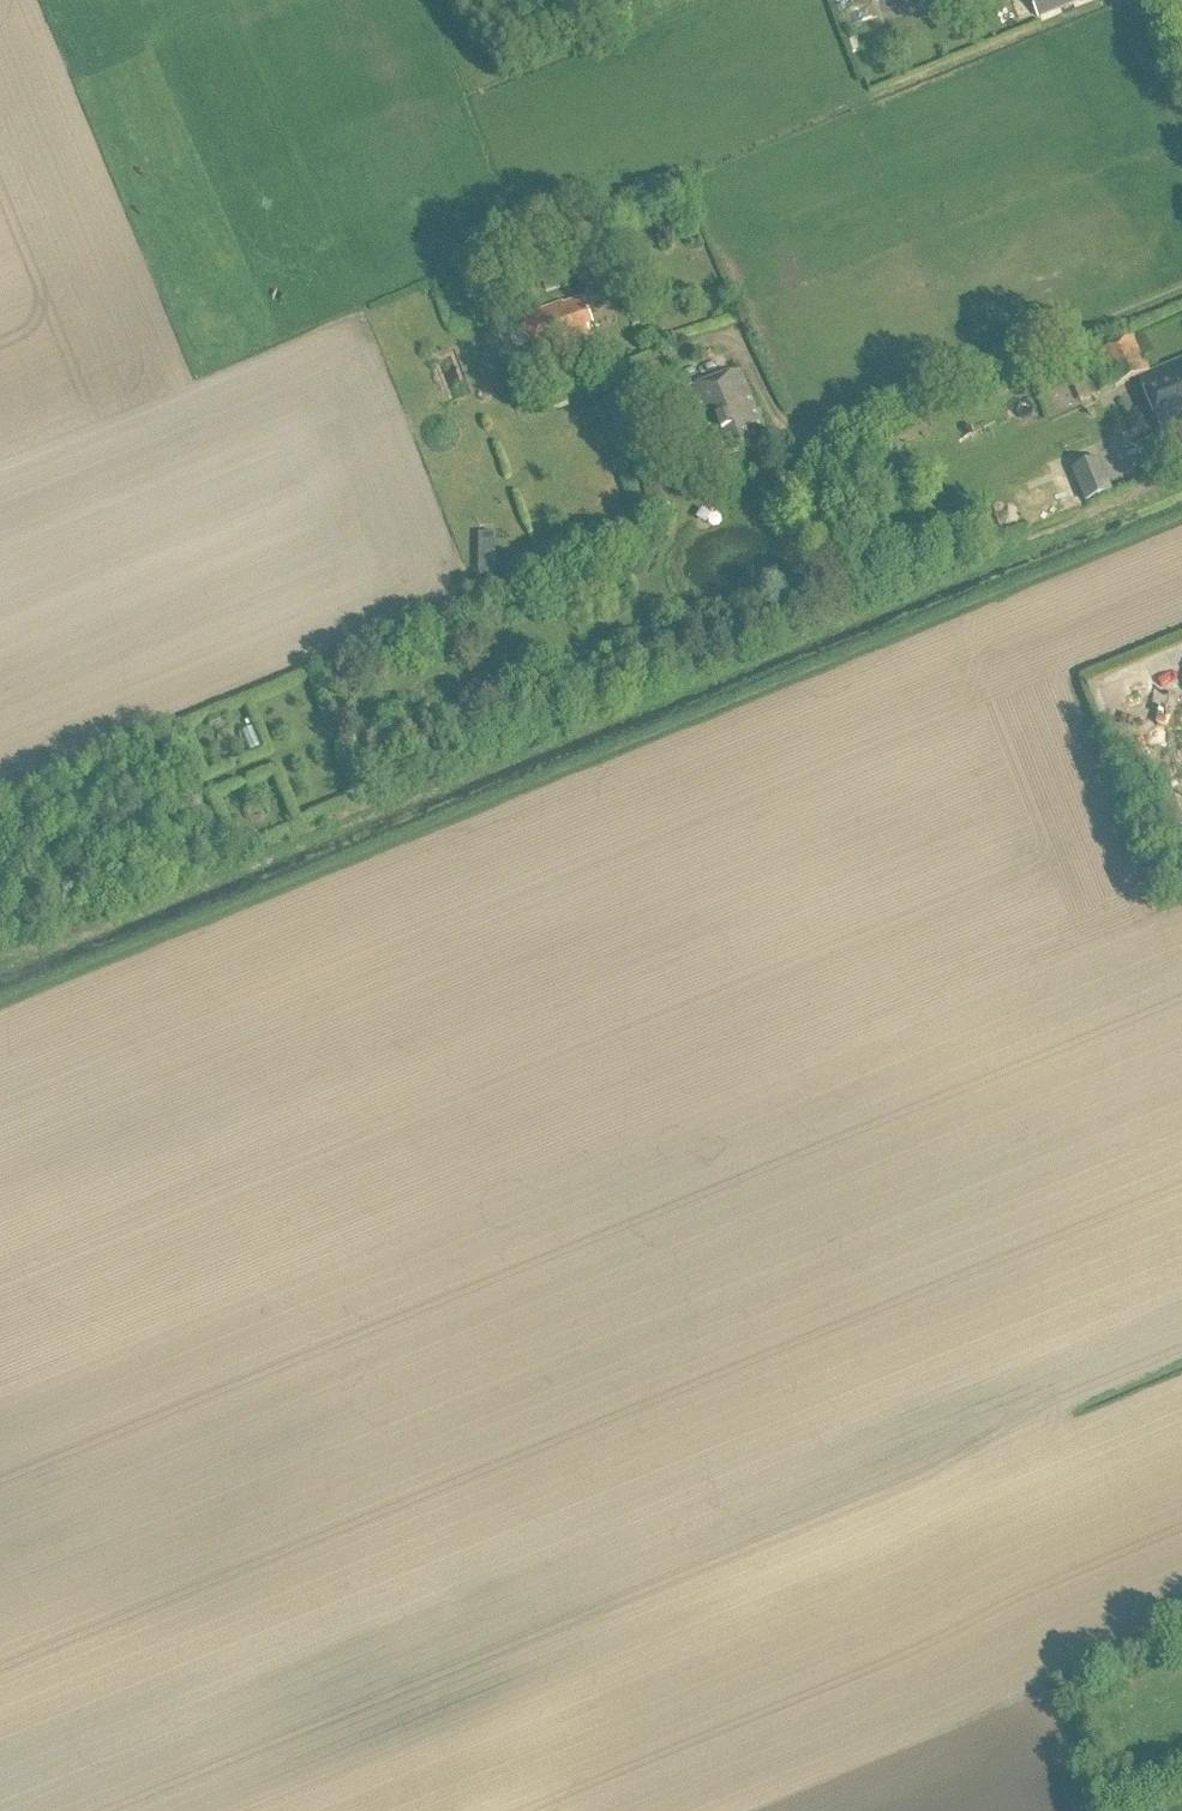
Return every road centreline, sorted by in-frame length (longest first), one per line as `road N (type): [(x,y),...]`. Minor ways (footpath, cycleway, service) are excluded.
road 1 (track): [(797,442),(1181,286)]

